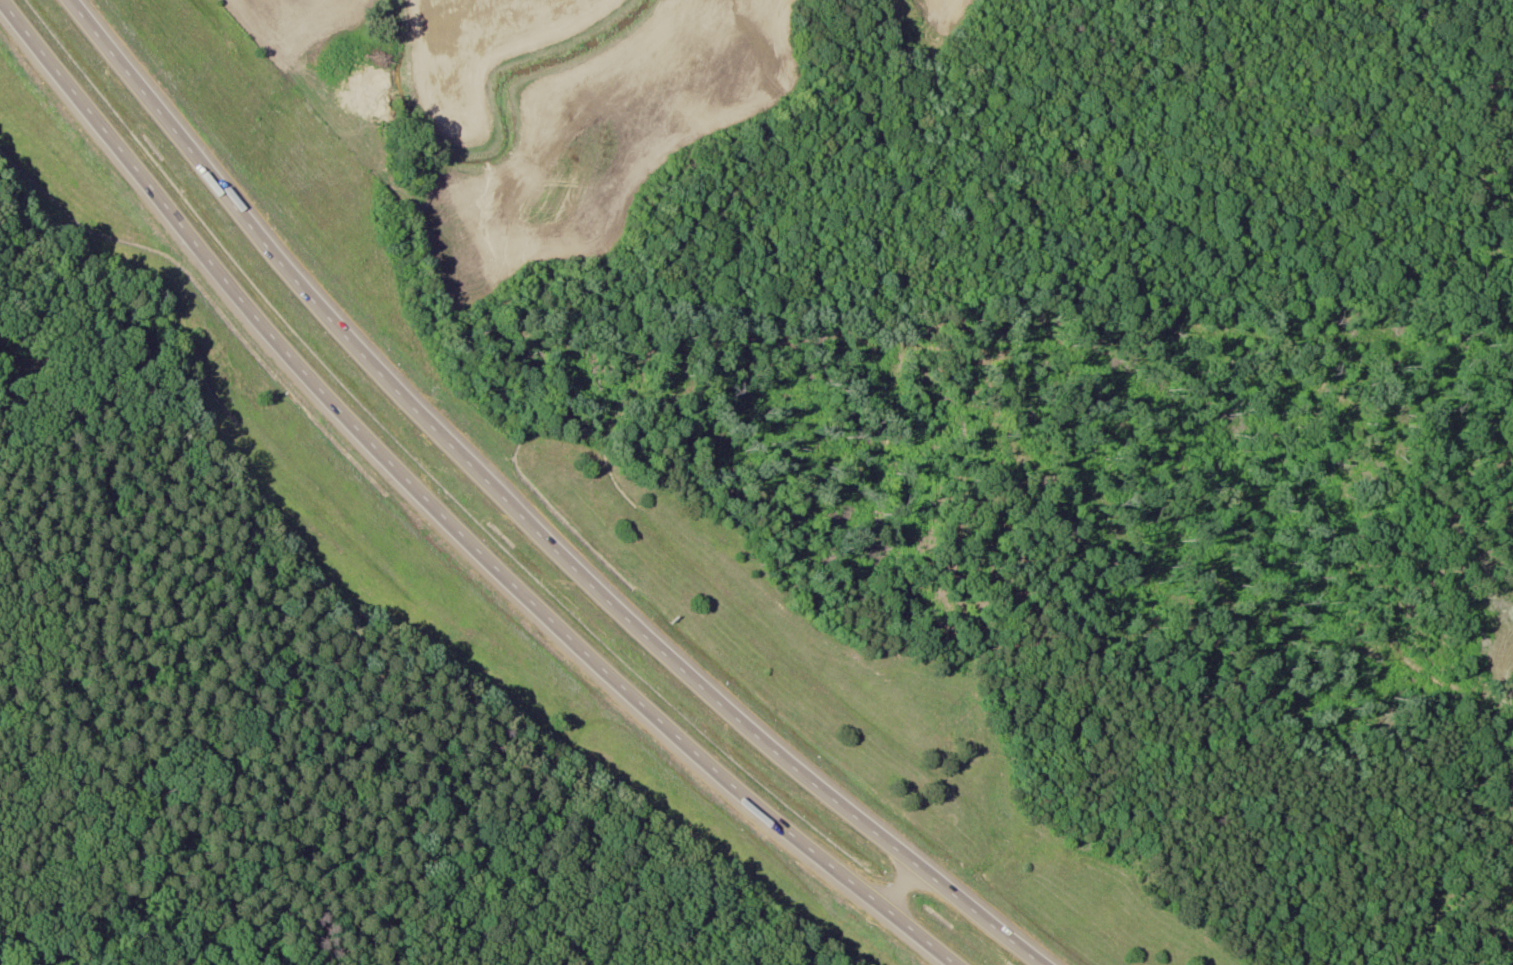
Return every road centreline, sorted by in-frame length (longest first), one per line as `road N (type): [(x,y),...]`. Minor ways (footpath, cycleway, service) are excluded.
road 1 (motorway): [(1039,964),(922,883),(647,642),(311,321),(75,0)]
road 2 (motorway): [(12,0),(246,313),(514,580),(817,854),(956,964)]

